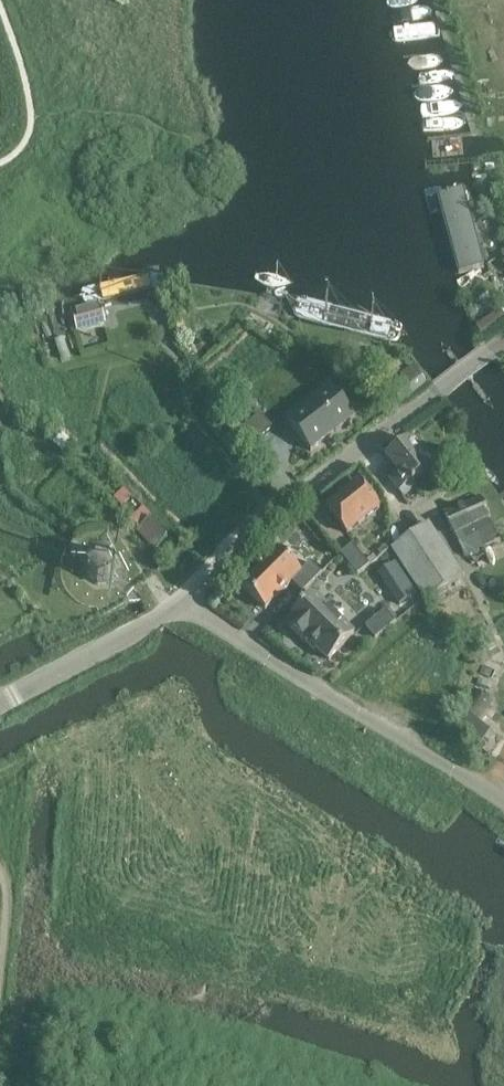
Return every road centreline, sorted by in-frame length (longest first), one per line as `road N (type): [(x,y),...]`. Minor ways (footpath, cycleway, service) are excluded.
road 1 (tertiary): [(180,601),(300,489),(503,345)]
road 2 (unclassified): [(503,801),(180,601)]
road 3 (tertiary): [(0,702),(180,601)]
road 4 (track): [(469,570),(435,516),(402,512),(363,446)]
road 5 (track): [(190,411),(275,511)]

